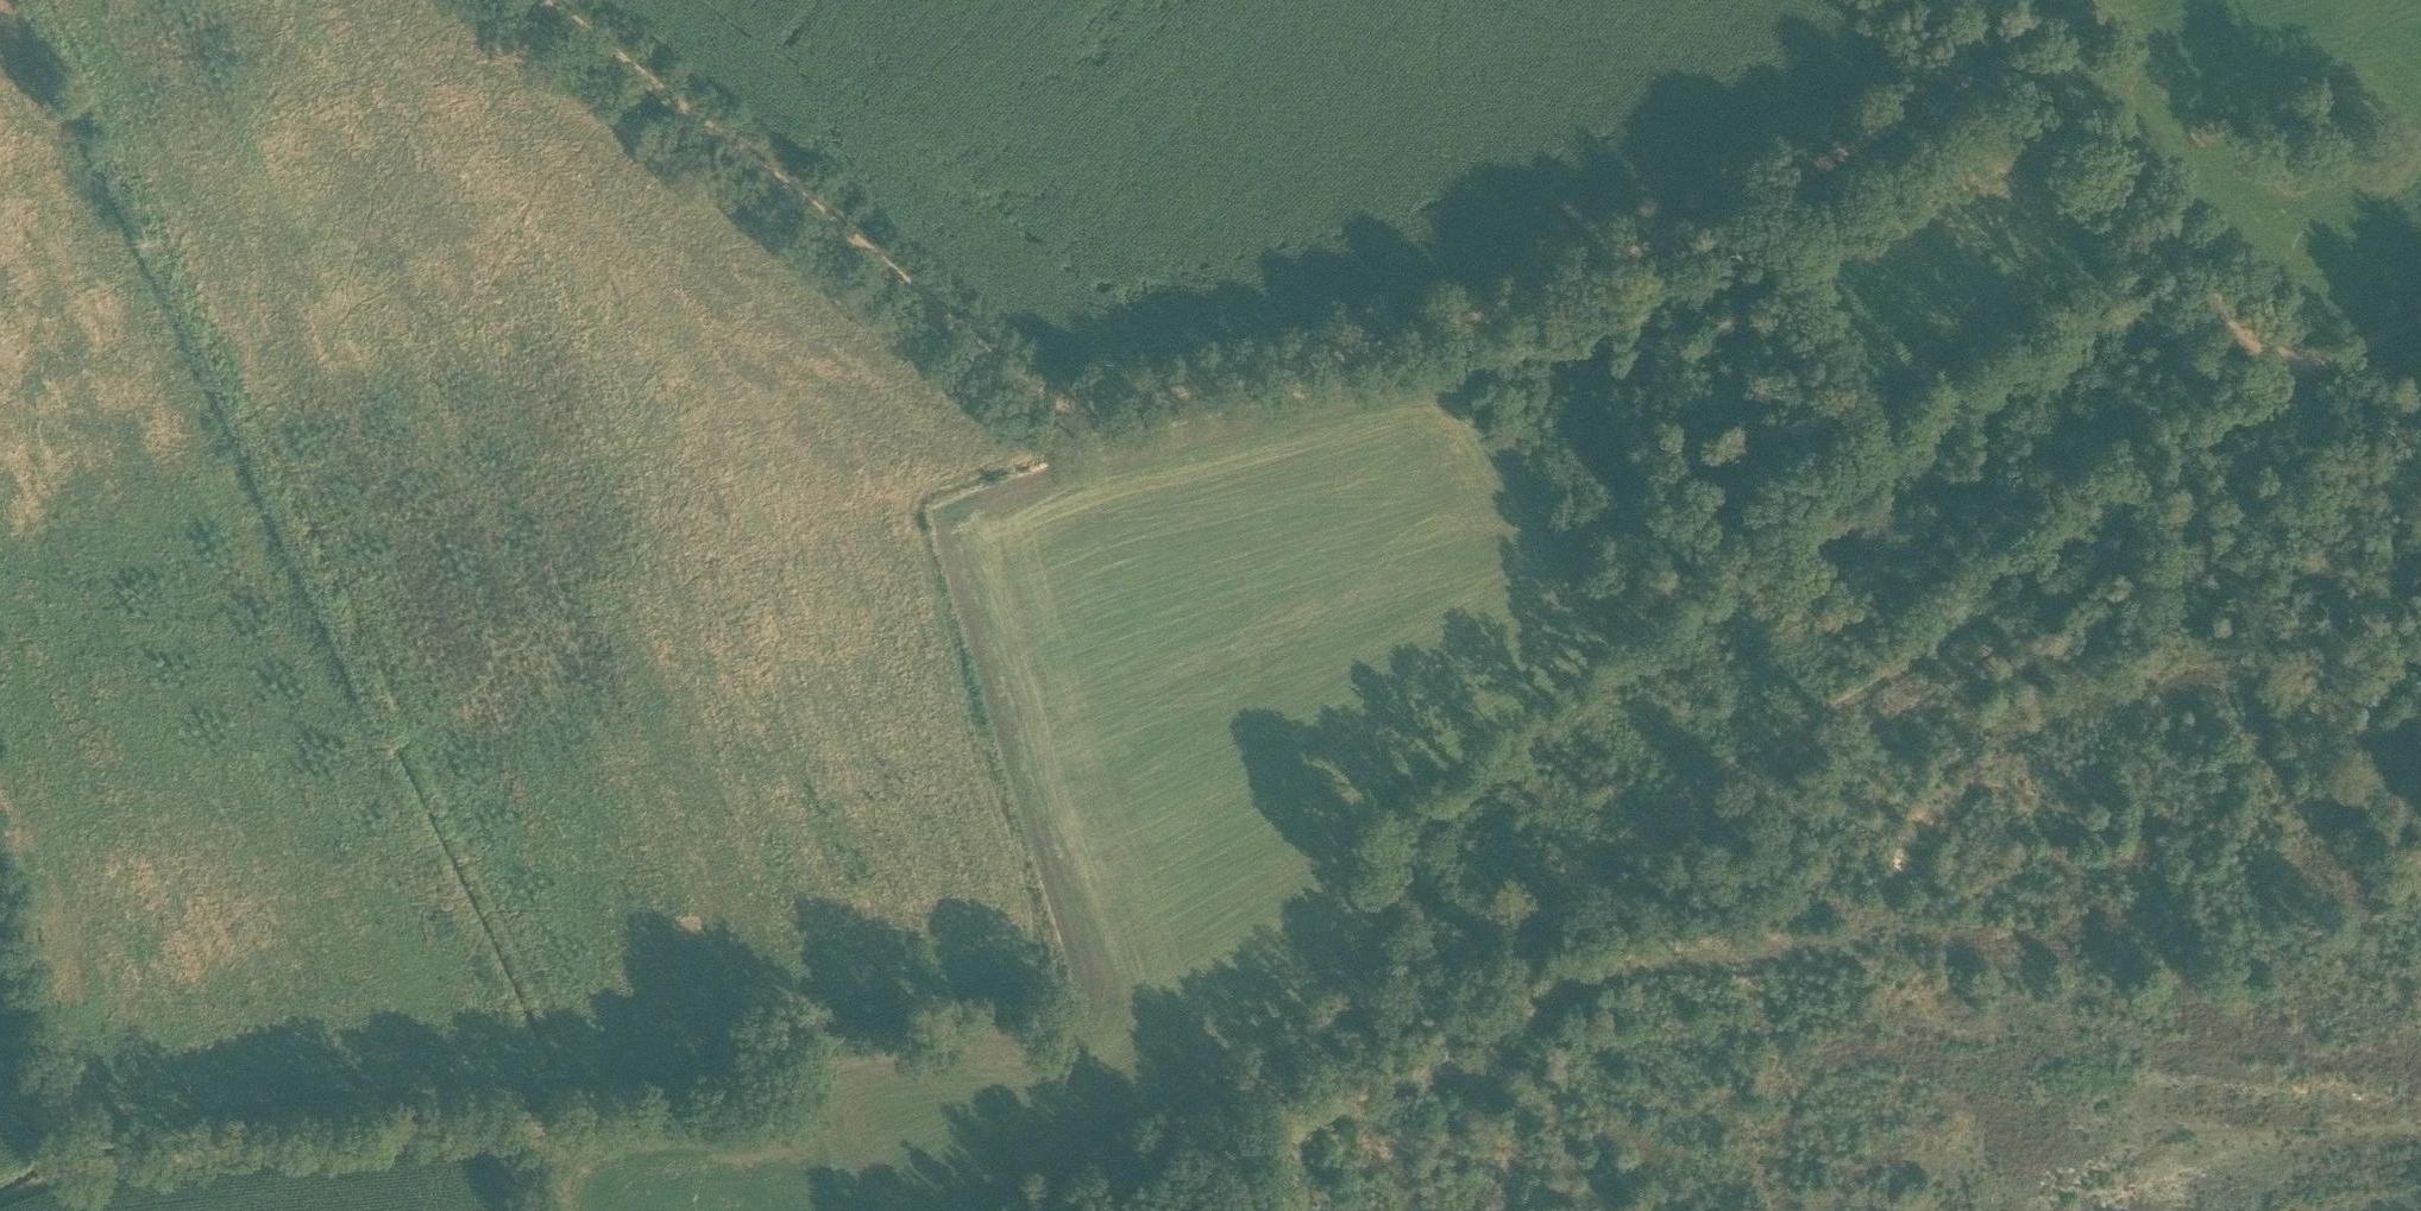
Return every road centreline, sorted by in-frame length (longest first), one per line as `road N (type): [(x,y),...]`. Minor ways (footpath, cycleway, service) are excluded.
road 1 (track): [(2008,70),(1947,90),(1848,154),(1541,293),(1373,348),(1129,406),(1072,408),(1005,367),(543,0)]
road 2 (track): [(2288,377),(2269,402),(2003,602),(1882,681),(1702,788),(1353,1017),(1223,1083),(1025,1210)]
road 3 (track): [(2420,321),(2353,356),(2288,377),(2171,248),(2063,84),(2046,71),(2008,70)]

